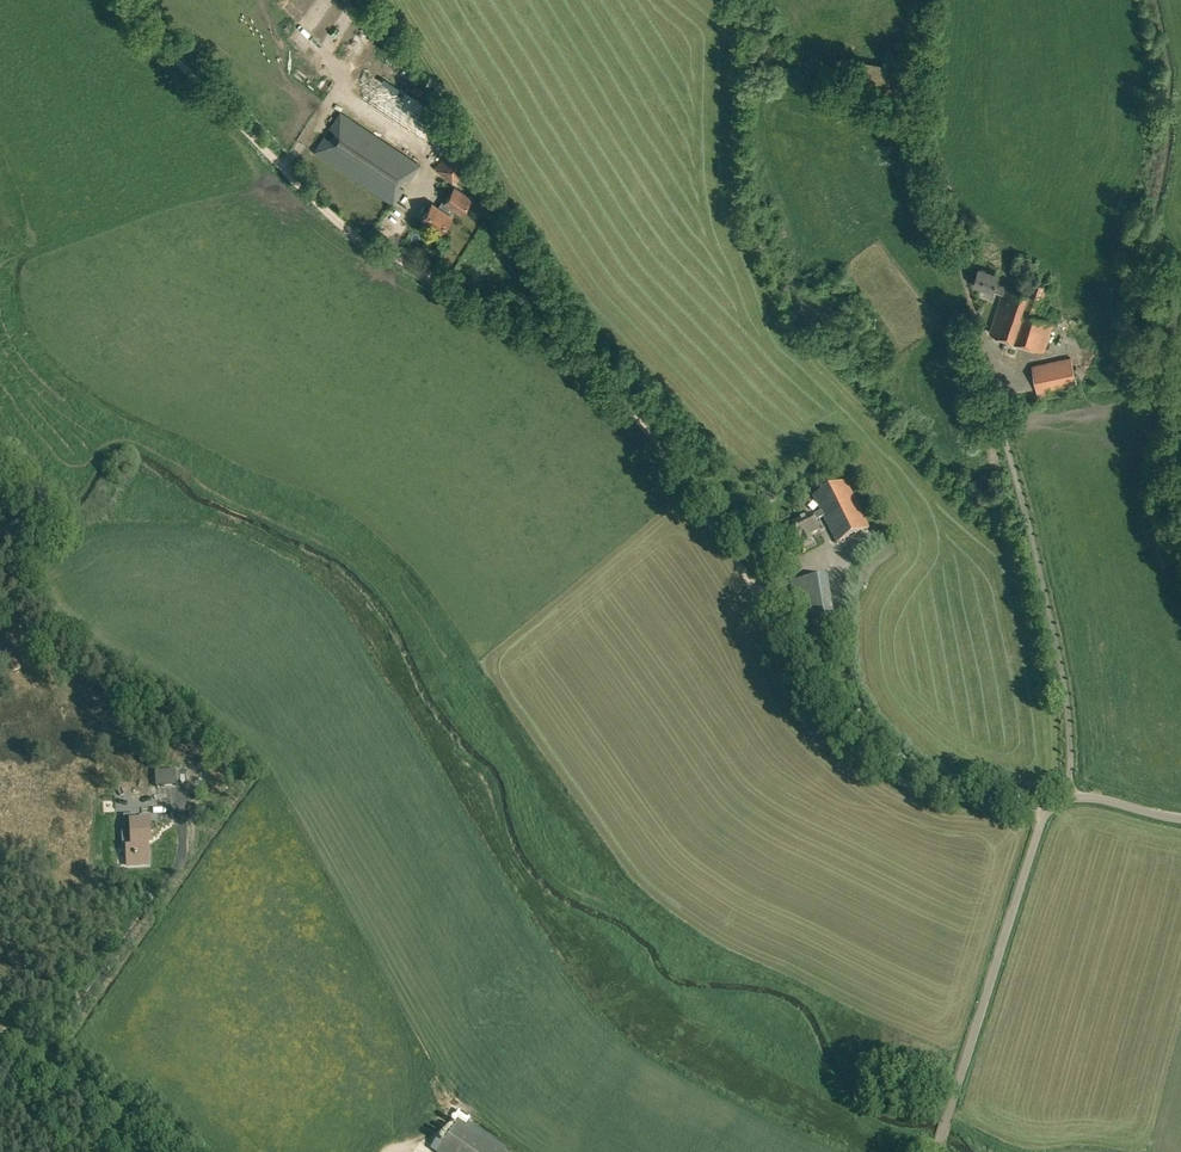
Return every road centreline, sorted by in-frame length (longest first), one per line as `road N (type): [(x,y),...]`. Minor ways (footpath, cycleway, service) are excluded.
road 1 (track): [(1045,815),(903,782),(832,729),(792,674),(755,587),(636,417),(583,371),(337,222),(124,0)]
road 2 (track): [(387,0),(573,293),(738,476),(798,564)]
road 3 (unclassified): [(933,1151),(1045,815),(1063,800),(1091,799),(1180,819)]
road 4 (track): [(176,1151),(0,1029)]

